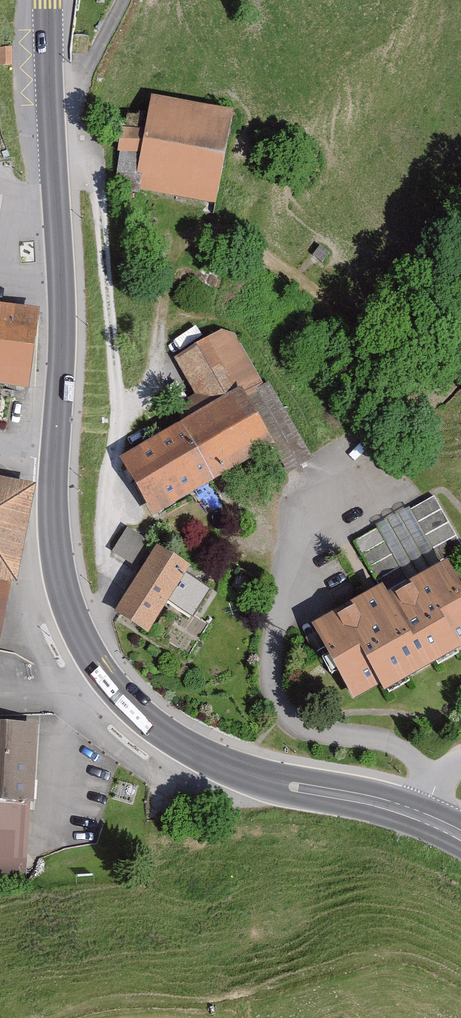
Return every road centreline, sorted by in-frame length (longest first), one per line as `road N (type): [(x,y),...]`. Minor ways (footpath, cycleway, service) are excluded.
road 1 (primary): [(54,465),(56,549),(71,613),(102,673),(160,732),(241,772),(374,801),(460,835)]
road 2 (primary): [(48,0),(63,320),(54,465)]

